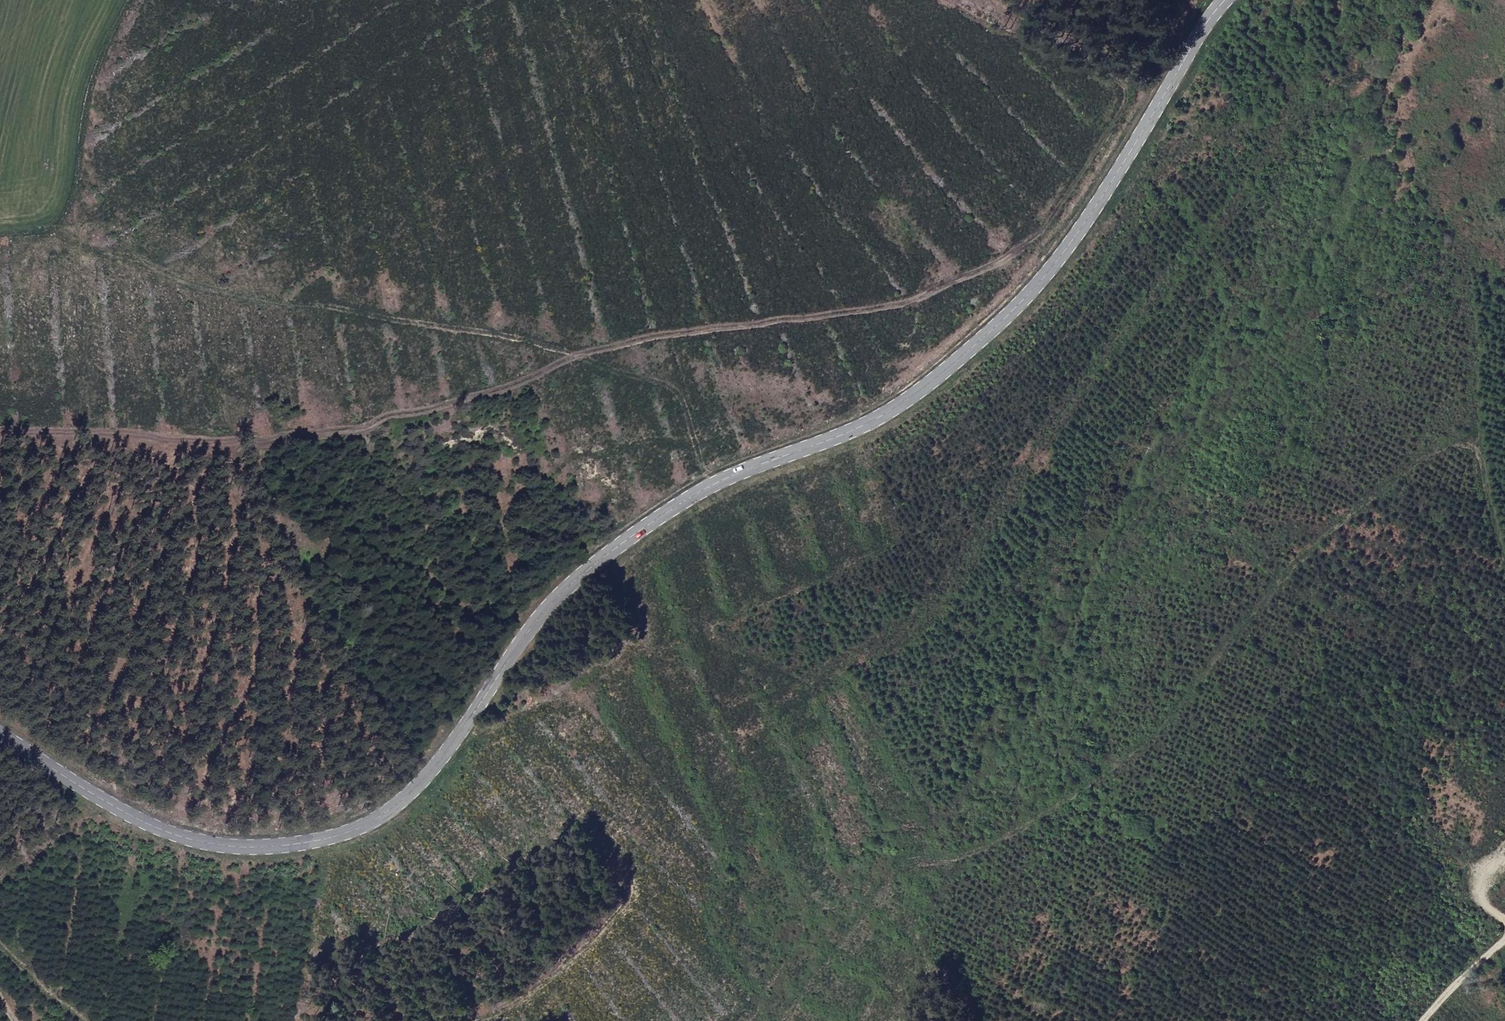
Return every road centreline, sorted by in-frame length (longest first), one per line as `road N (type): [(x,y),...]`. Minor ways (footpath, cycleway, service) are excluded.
road 1 (secondary): [(0,734),(135,819),(193,841),(244,850),(299,846),(362,826),(439,759),(572,580),(739,474),(865,426),(936,381),(996,328),(1051,272),(1221,0)]

